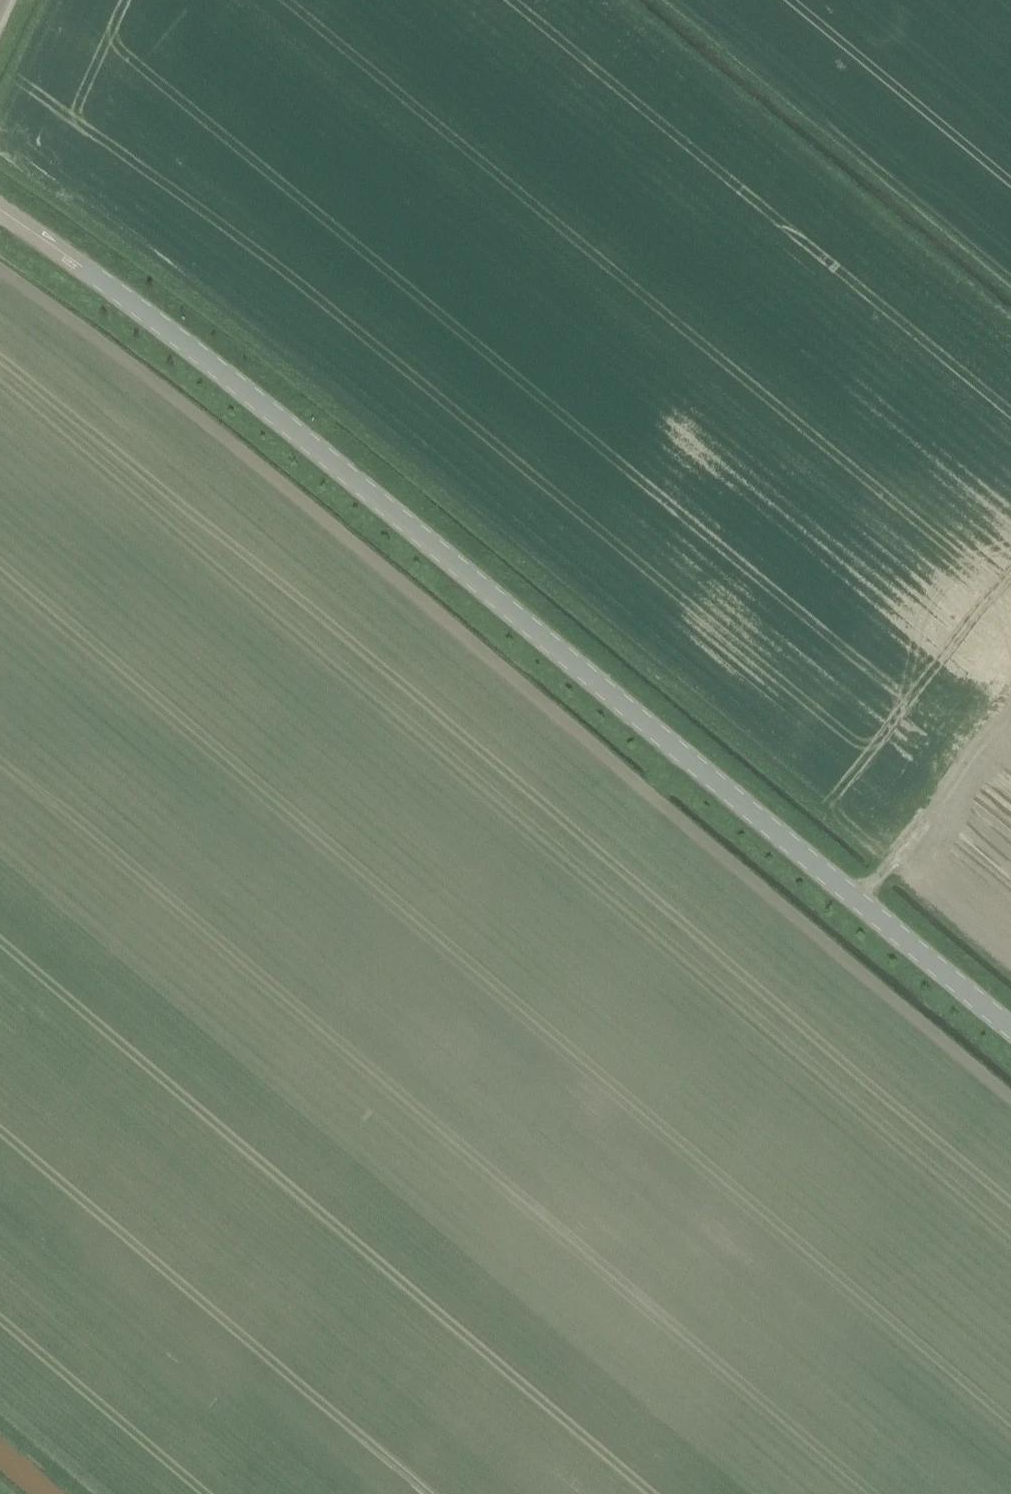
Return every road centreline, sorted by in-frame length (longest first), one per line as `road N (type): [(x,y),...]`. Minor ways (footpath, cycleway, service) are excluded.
road 1 (tertiary): [(1010,1038),(83,267),(0,209)]

